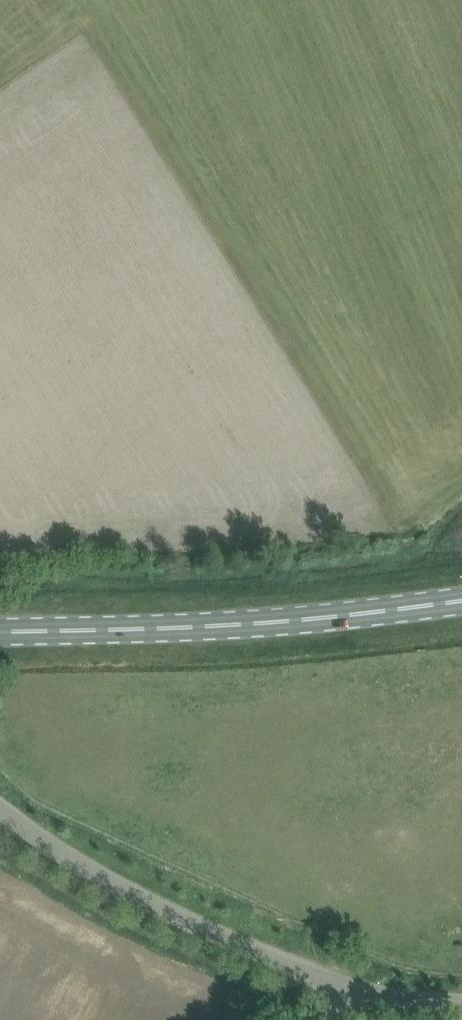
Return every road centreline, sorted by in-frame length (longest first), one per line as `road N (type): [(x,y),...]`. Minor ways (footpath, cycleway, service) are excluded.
road 1 (primary): [(461,600),(286,621),(0,631)]
road 2 (unclassified): [(348,989),(176,906),(0,801)]

